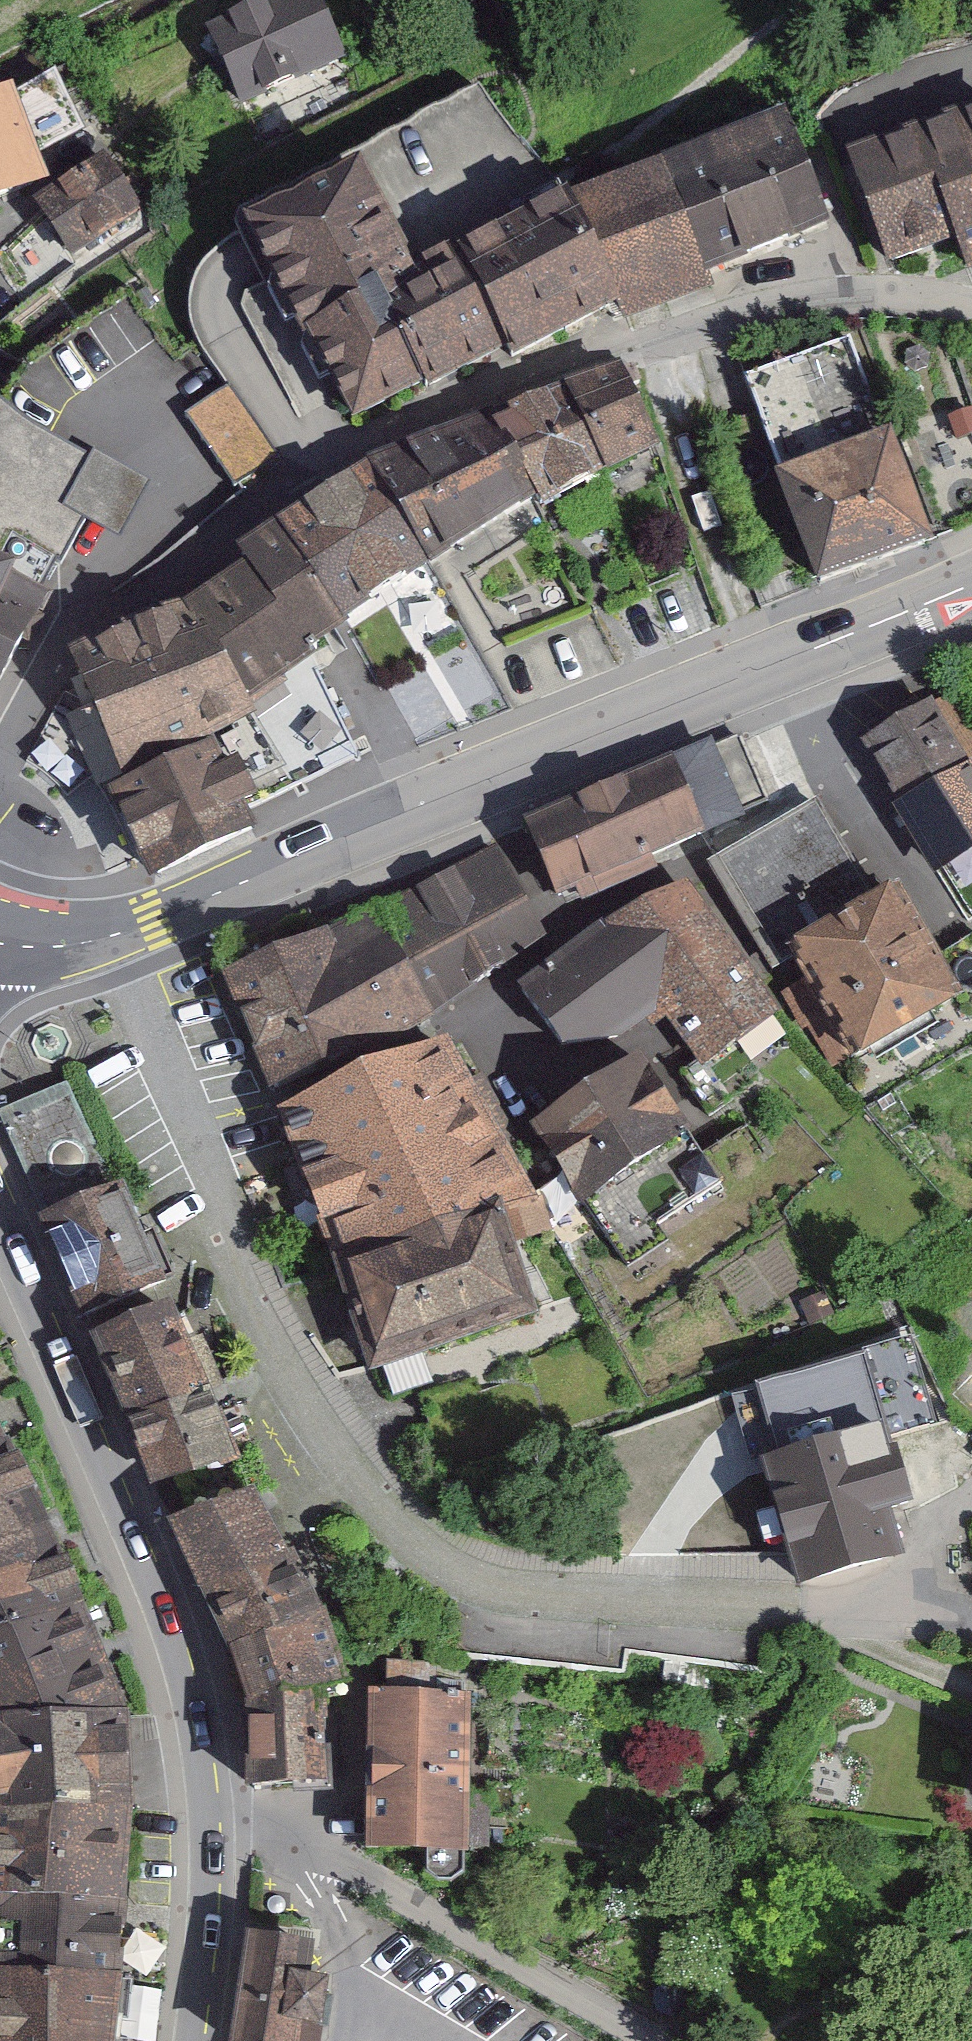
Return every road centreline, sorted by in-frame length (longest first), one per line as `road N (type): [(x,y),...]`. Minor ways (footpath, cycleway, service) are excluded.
road 1 (residential): [(105,939),(255,1316),(305,1404),(415,1544),(482,1584),(522,1592),(803,1601),(921,1615)]
road 2 (residential): [(971,298),(860,284),(490,410),(314,488),(74,643),(14,747),(0,830)]
road 3 (primary): [(971,585),(105,939)]
road 4 (primary): [(205,1811),(194,1721),(159,1617),(0,1222)]
road 5 (residential): [(205,1811),(371,1879),(652,2040)]
road 6 (primary): [(191,2040),(208,1881),(205,1811)]
road 7 (residential): [(971,1494),(939,1536),(921,1615)]

